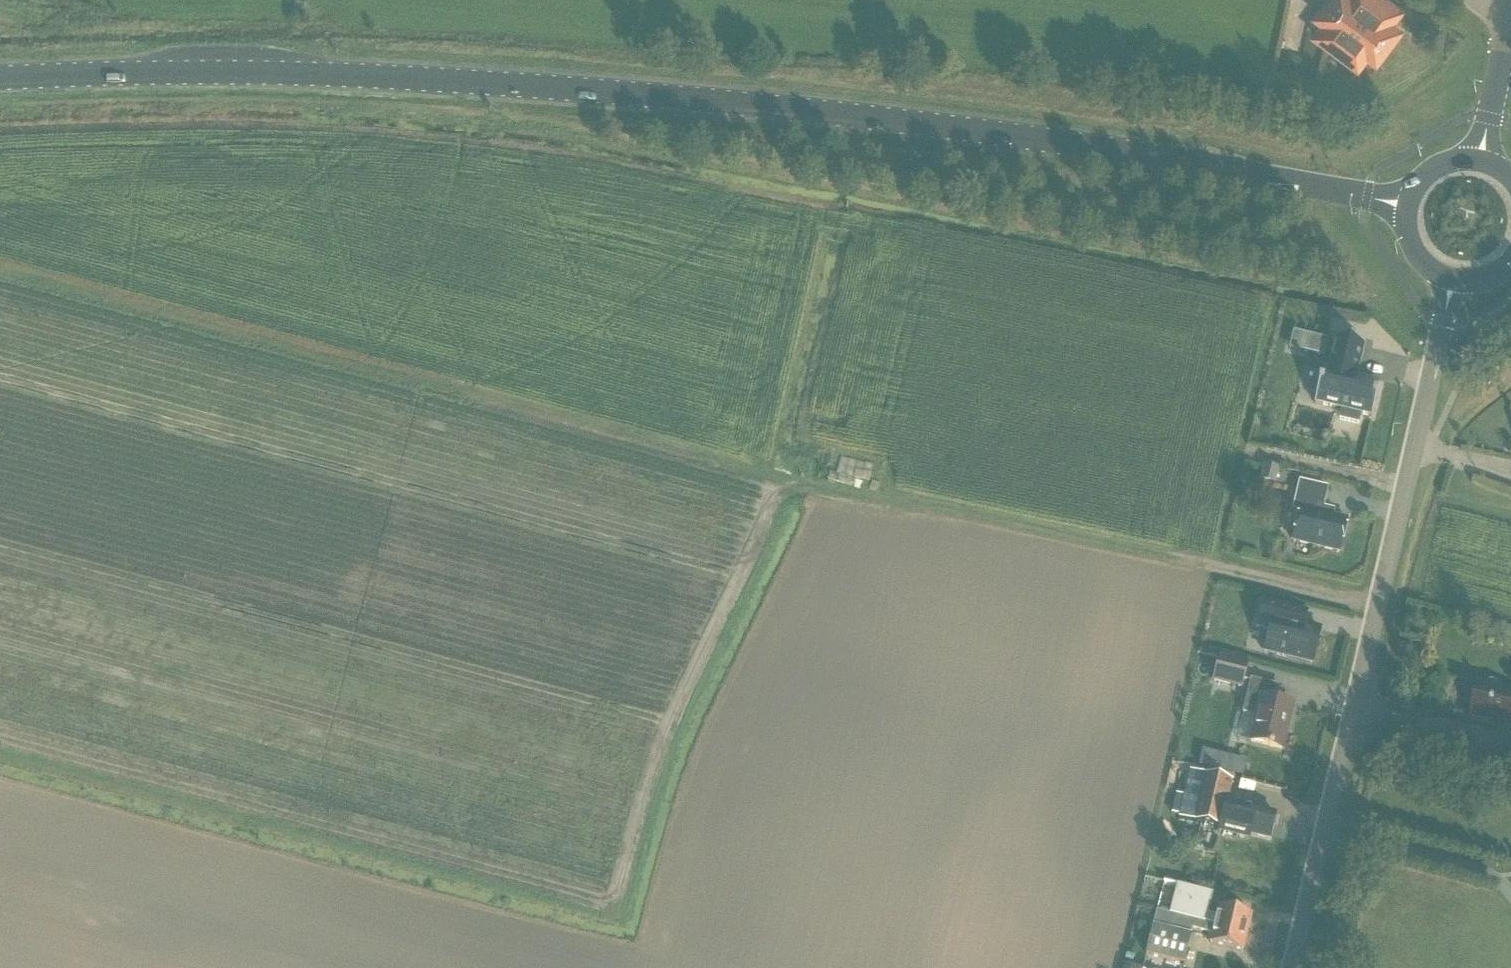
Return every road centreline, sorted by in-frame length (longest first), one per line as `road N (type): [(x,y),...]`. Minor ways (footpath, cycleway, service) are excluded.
road 1 (secondary): [(0,78),(258,72),(629,92),(1042,138),(1410,206)]
road 2 (tertiary): [(1290,967),(1454,282)]
road 3 (tertiary): [(1481,164),(1510,30)]

